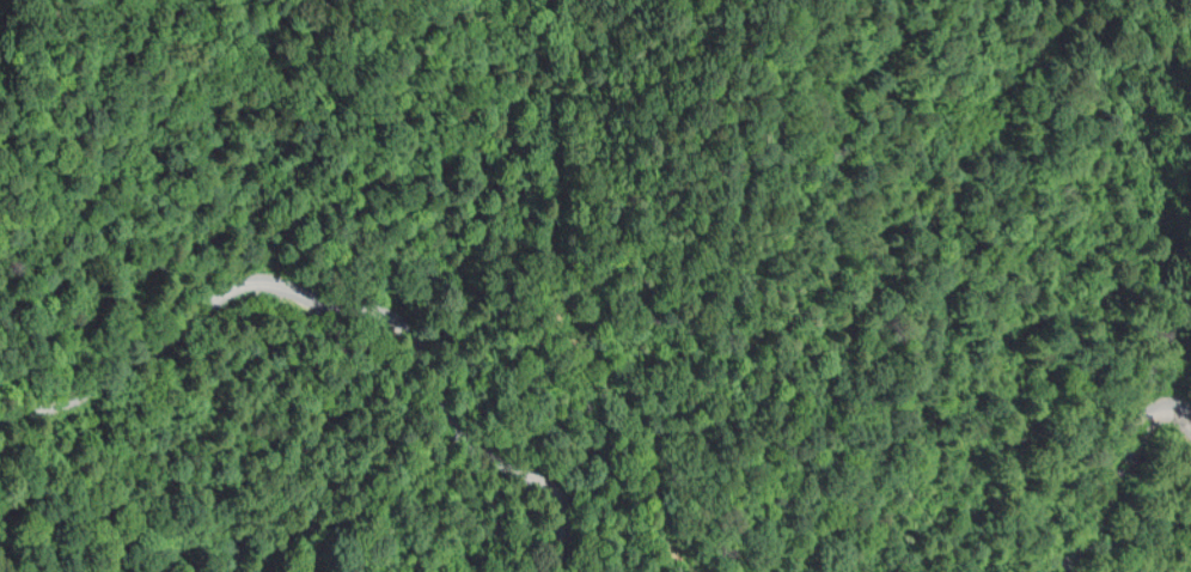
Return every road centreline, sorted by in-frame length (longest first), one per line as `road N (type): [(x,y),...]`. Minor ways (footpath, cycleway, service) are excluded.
road 1 (residential): [(561,571),(566,503),(451,426),(404,324),(261,273),(177,312),(99,385),(44,408),(0,410)]
road 2 (track): [(480,16),(517,28),(538,54),(556,146),(548,261),(555,296),(629,408),(661,523),(701,571)]
road 3 (residential): [(1190,420),(1179,408),(1147,419),(1092,537),(1067,571)]
road 4 (track): [(480,16),(371,45),(341,29),(320,0)]

